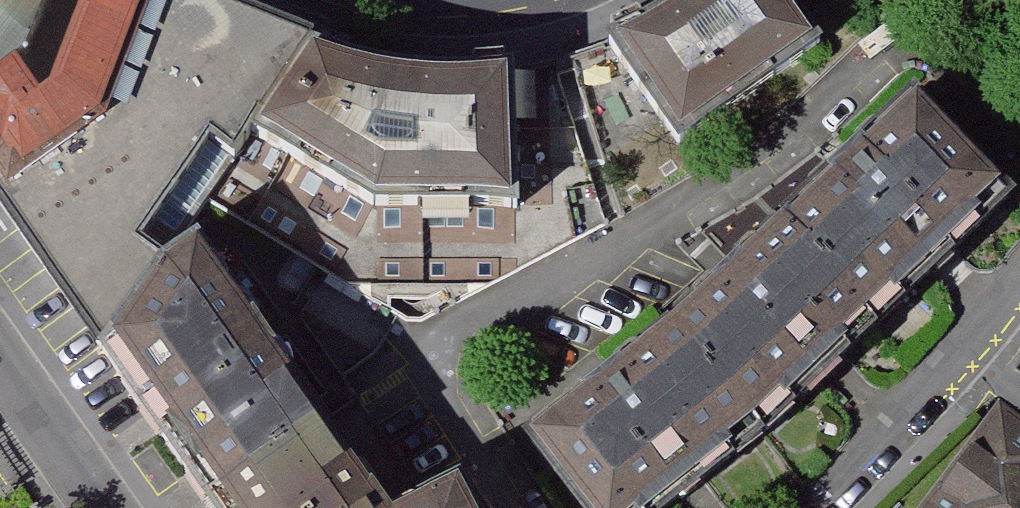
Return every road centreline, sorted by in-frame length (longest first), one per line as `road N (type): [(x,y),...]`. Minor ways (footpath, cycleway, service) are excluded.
road 1 (residential): [(1019,277),(815,507)]
road 2 (residential): [(0,343),(115,507)]

